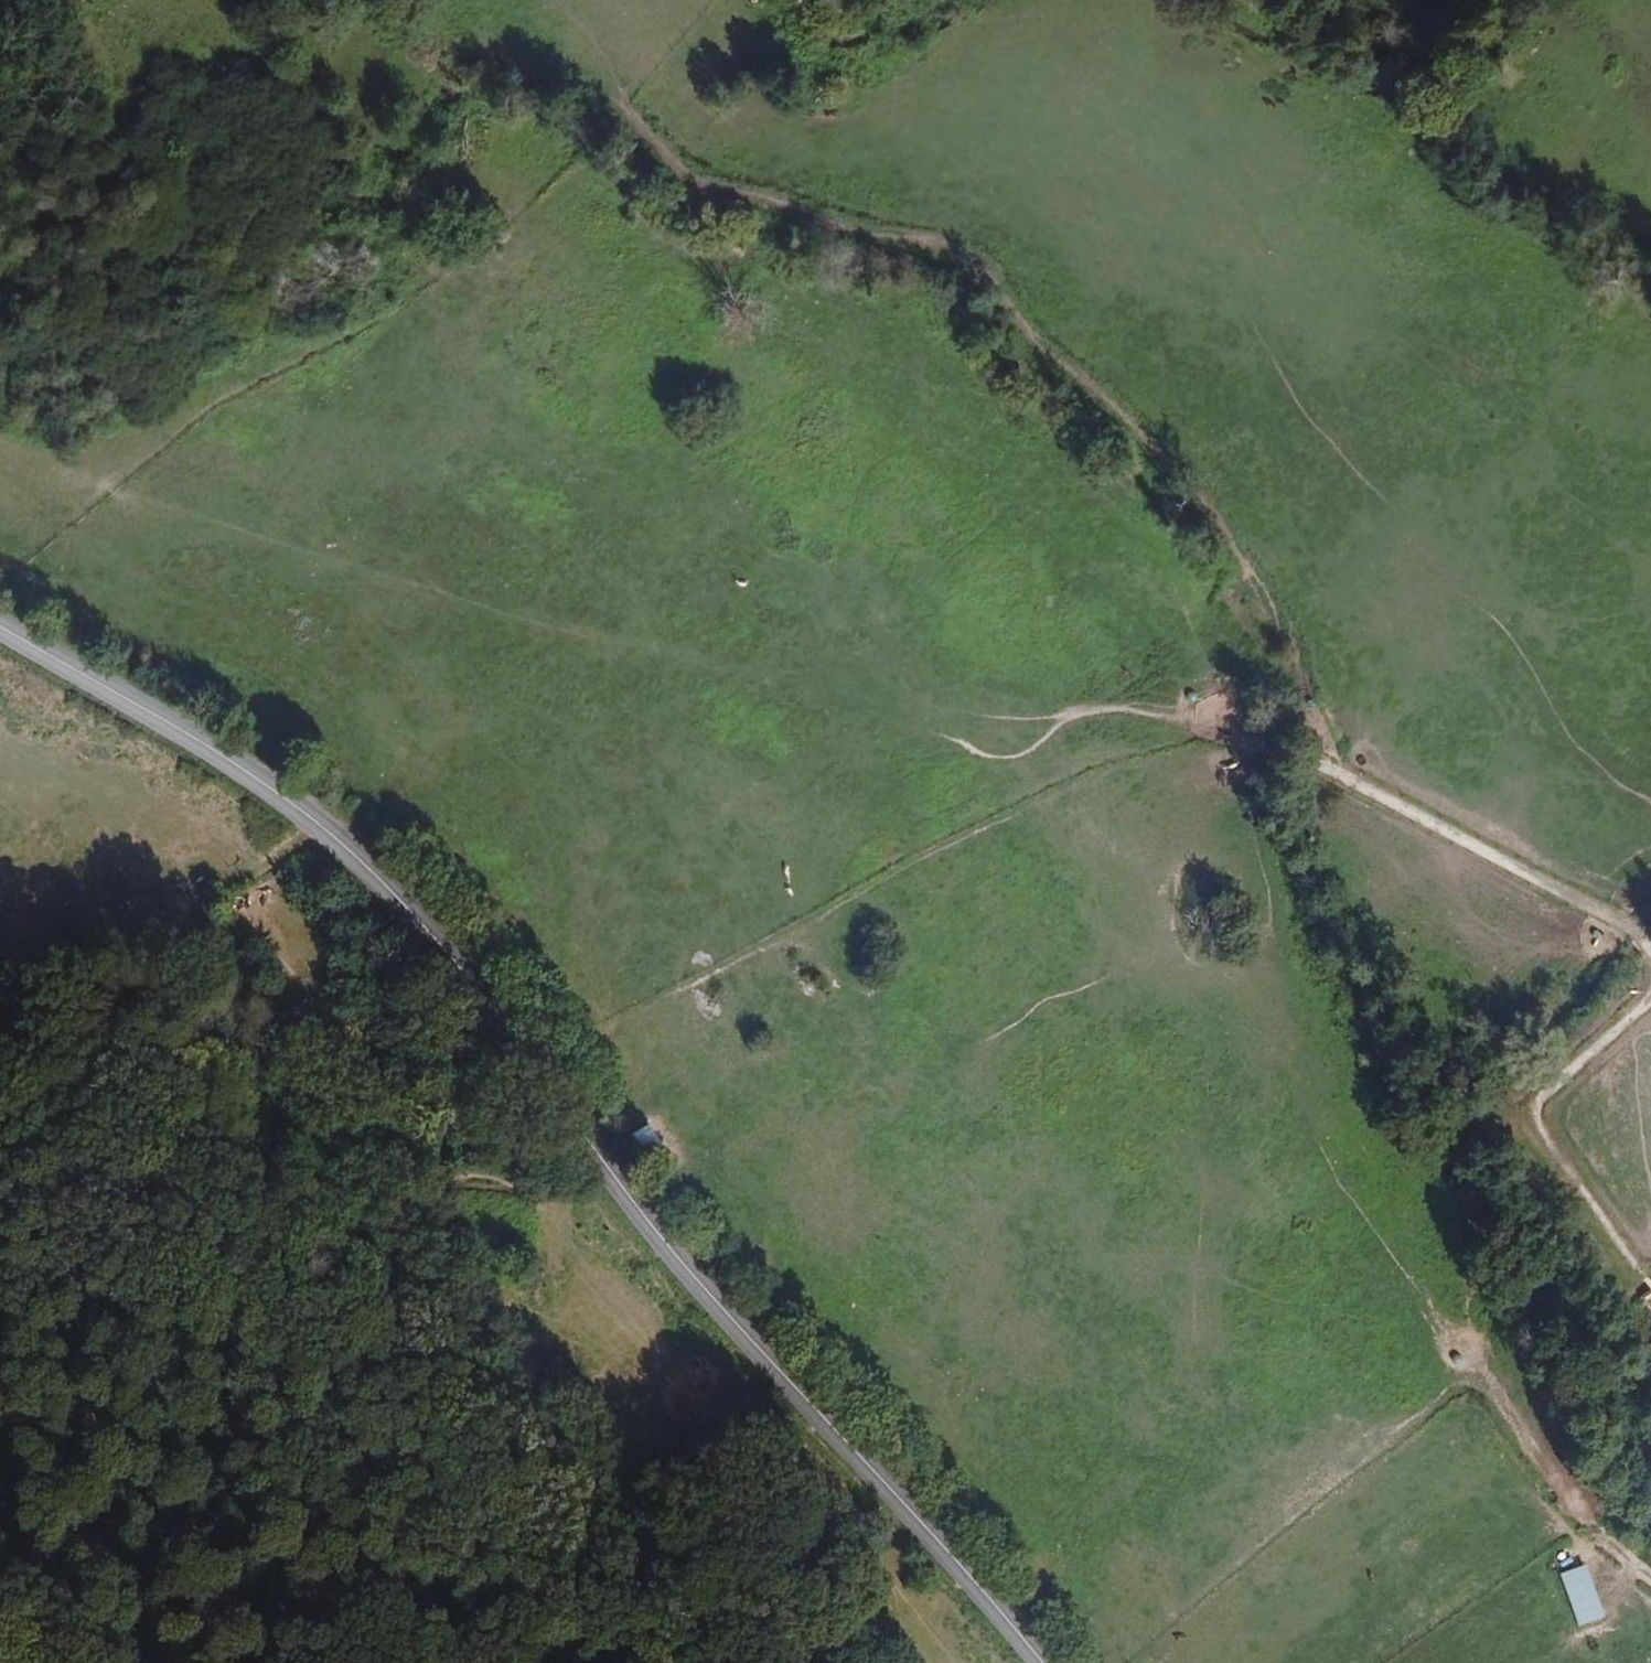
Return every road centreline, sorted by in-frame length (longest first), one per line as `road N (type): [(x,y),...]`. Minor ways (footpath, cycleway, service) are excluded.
road 1 (tertiary): [(1043,1662),(664,1240),(525,1048),(374,873),(244,770),(0,626)]
road 2 (track): [(1205,719),(1312,762),(1615,917),(1650,949)]

